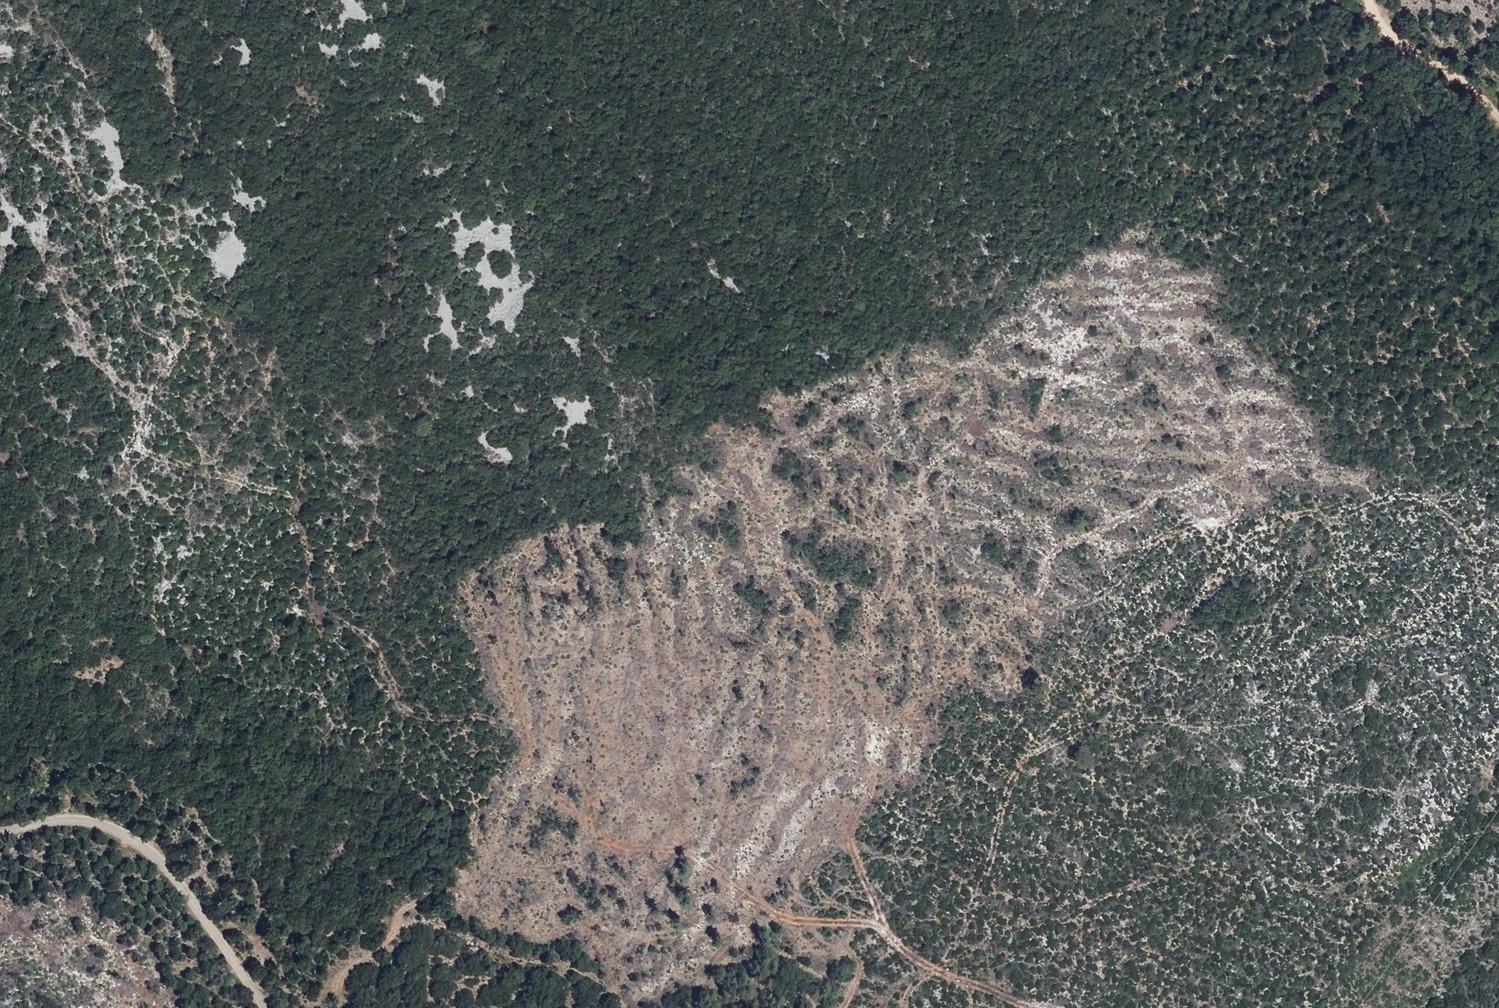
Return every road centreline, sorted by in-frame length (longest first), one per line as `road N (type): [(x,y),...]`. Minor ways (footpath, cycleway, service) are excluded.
road 1 (unclassified): [(0,832),(89,822),(128,837),(163,866),(265,1007)]
road 2 (track): [(1498,124),(1465,80),(1385,29),(1372,0)]

